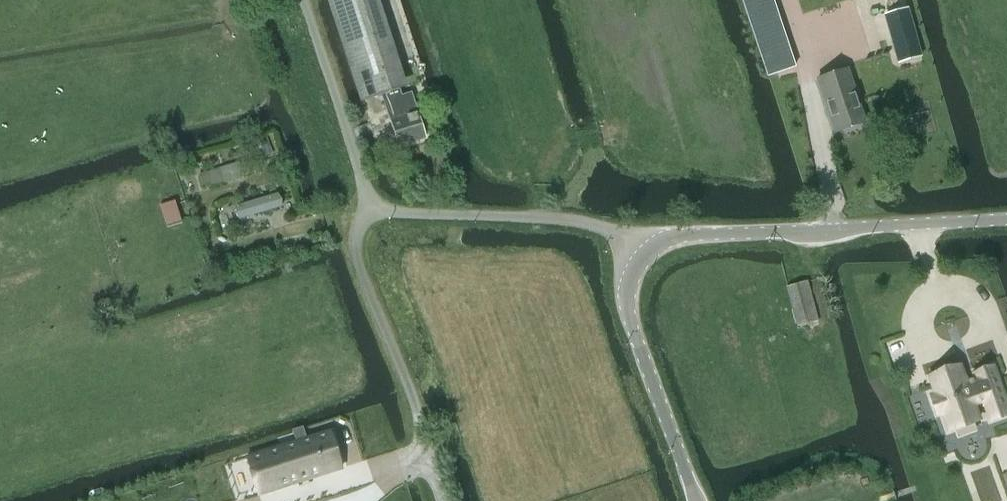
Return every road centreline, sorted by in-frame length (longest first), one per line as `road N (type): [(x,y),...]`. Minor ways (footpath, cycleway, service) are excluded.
road 1 (unclassified): [(639,250),(576,219),(373,210),(302,0)]
road 2 (tertiary): [(639,250),(673,237),(1006,220)]
road 3 (tertiary): [(696,500),(627,309),(639,250)]
road 4 (track): [(0,31),(232,0)]
road 5 (track): [(236,0),(236,51),(158,75)]

